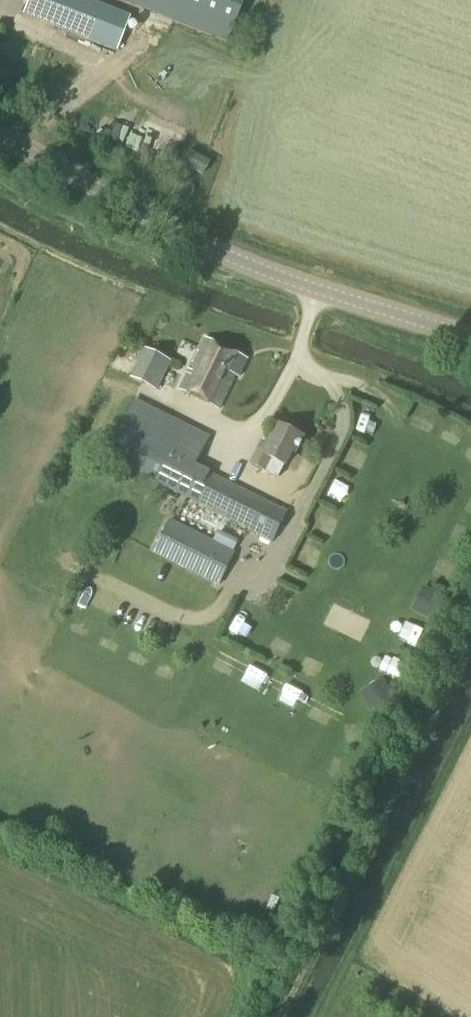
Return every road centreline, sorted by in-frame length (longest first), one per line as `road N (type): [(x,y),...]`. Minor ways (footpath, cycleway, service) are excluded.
road 1 (tertiary): [(470,337),(320,290),(0,147)]

